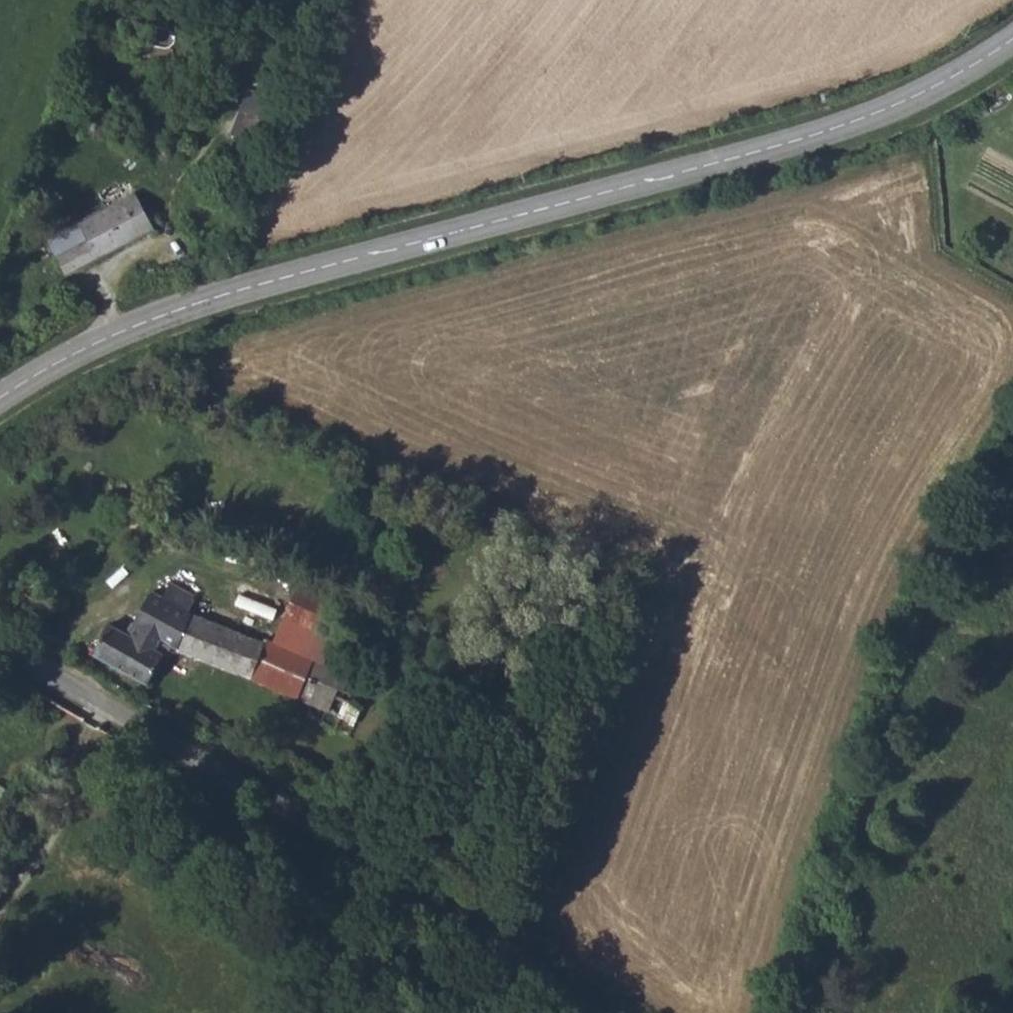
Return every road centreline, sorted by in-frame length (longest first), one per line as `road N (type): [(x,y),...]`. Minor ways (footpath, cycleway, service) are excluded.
road 1 (tertiary): [(0,392),(130,328),(257,281),(806,138),(932,92),(1012,46)]
road 2 (unclassified): [(584,1012),(443,910),(0,647)]

